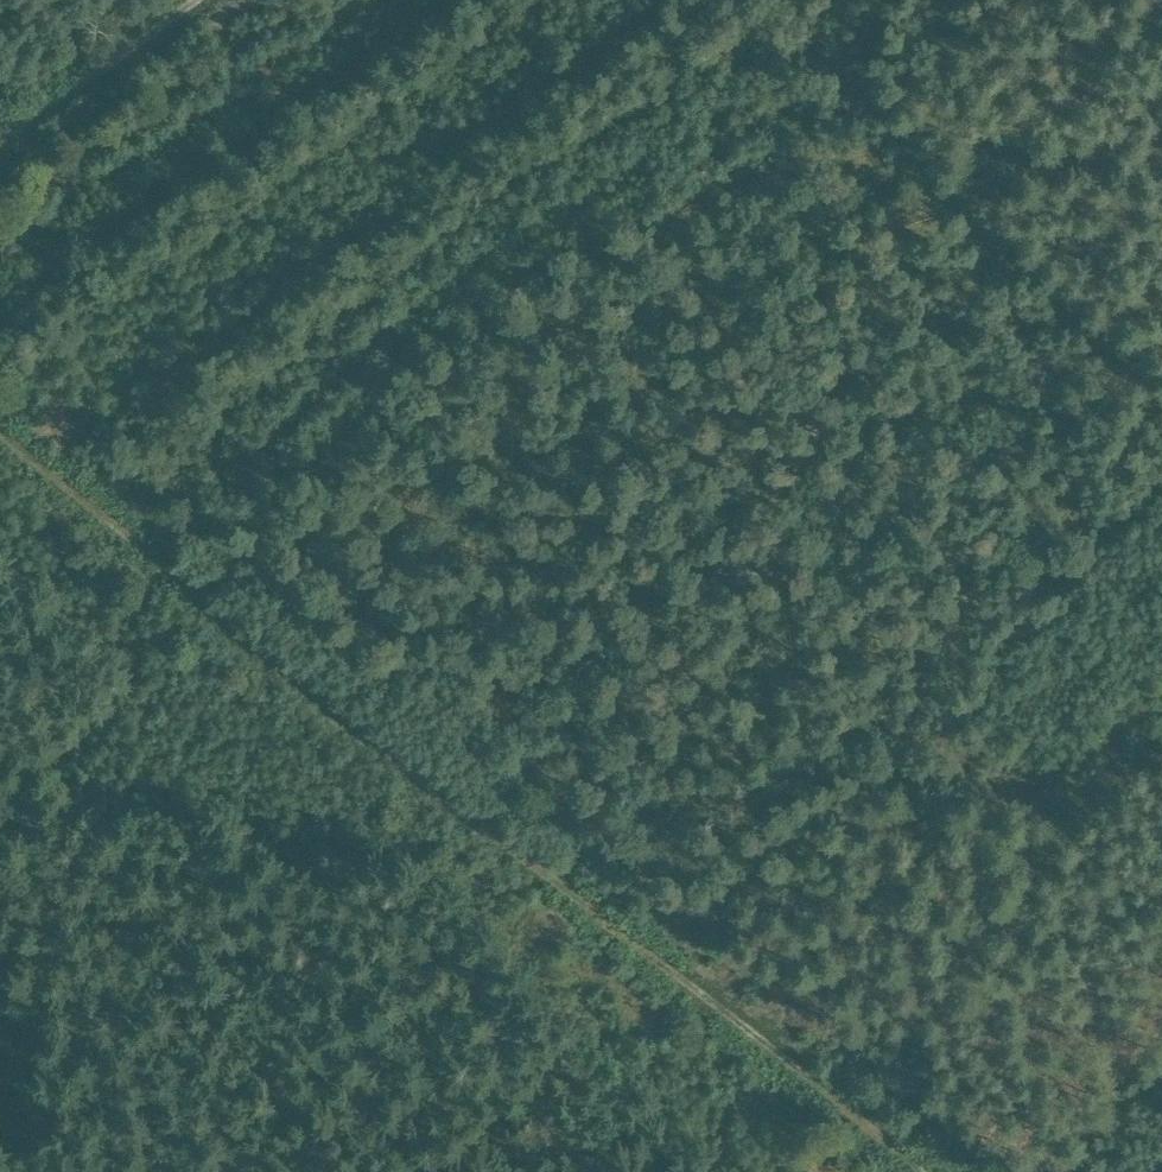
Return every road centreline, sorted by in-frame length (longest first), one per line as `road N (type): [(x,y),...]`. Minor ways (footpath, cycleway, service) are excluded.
road 1 (track): [(0,417),(930,1171)]
road 2 (track): [(0,128),(177,0)]

